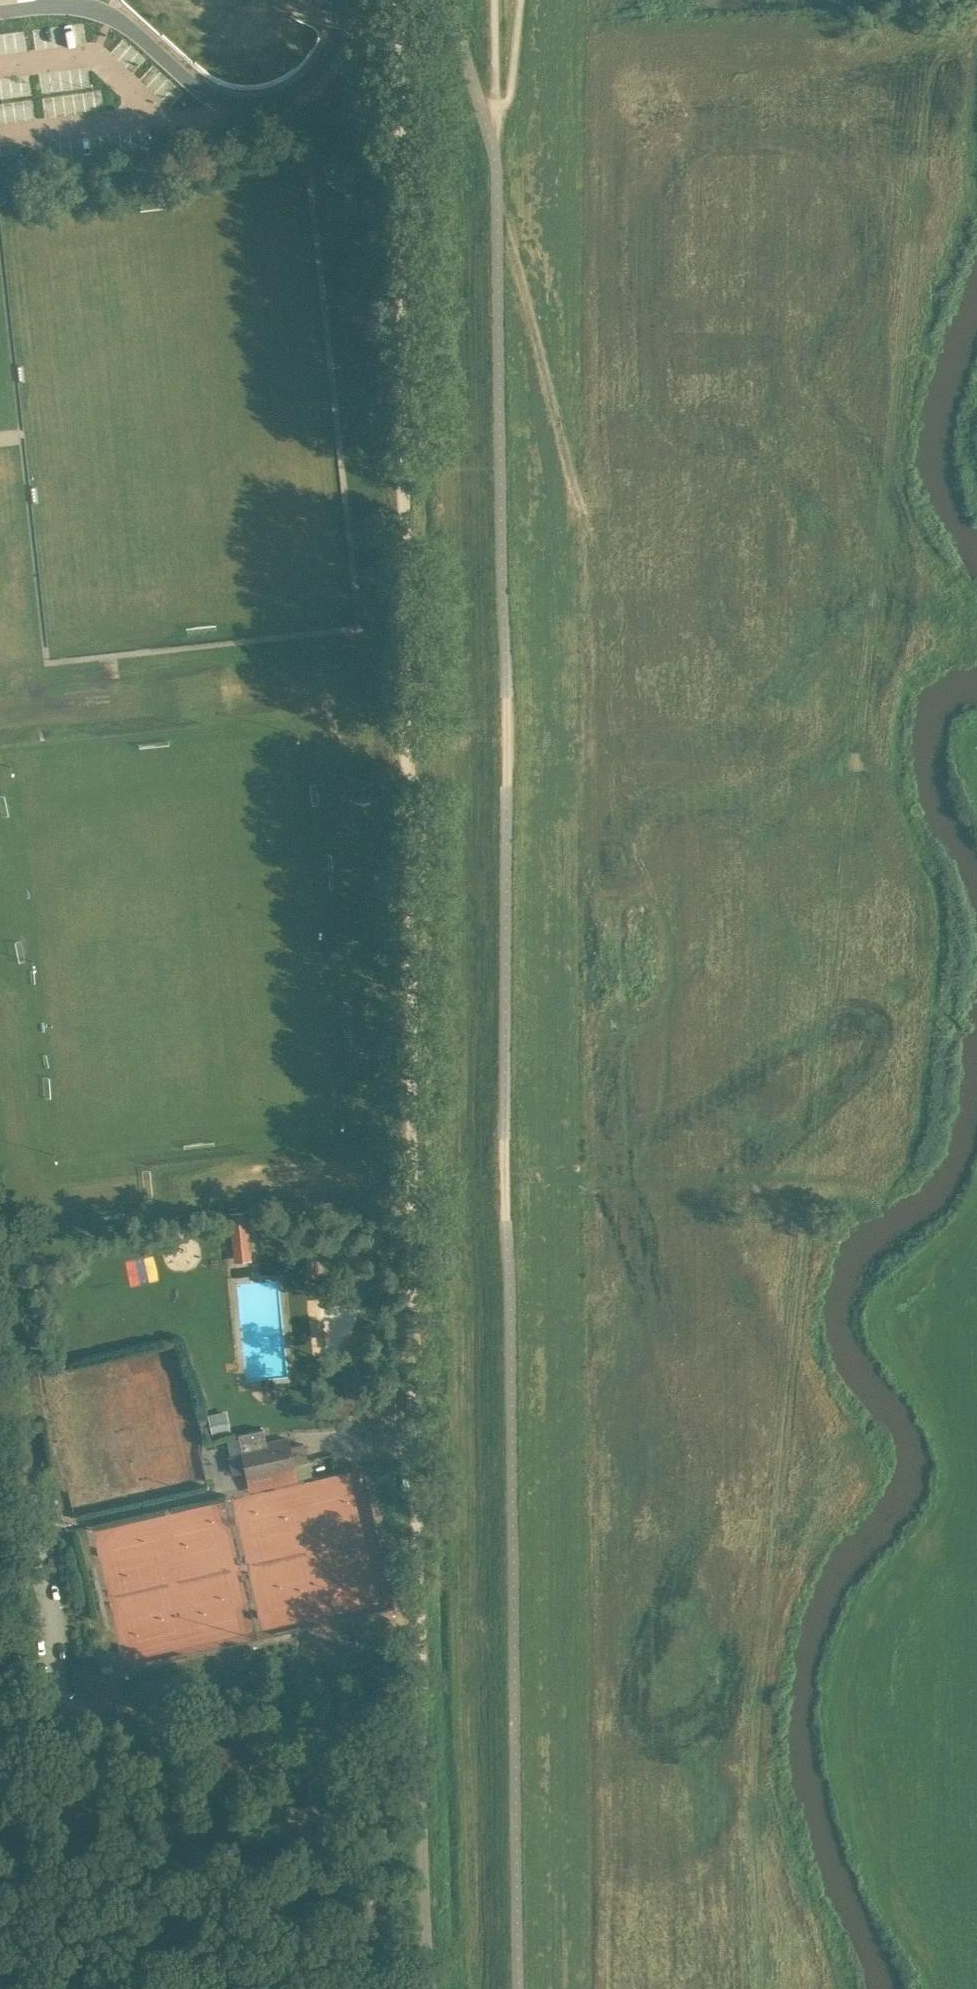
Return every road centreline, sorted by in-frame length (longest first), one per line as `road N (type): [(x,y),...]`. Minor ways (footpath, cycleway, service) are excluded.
road 1 (track): [(420,1740),(398,0)]
road 2 (unclassified): [(0,1719),(54,1709),(223,1714),(420,1740)]
road 3 (tertiary): [(57,0),(112,15),(235,101),(303,79),(328,50),(338,0)]
road 4 (track): [(498,156),(581,500)]
road 5 (unclassified): [(430,1988),(420,1740)]

